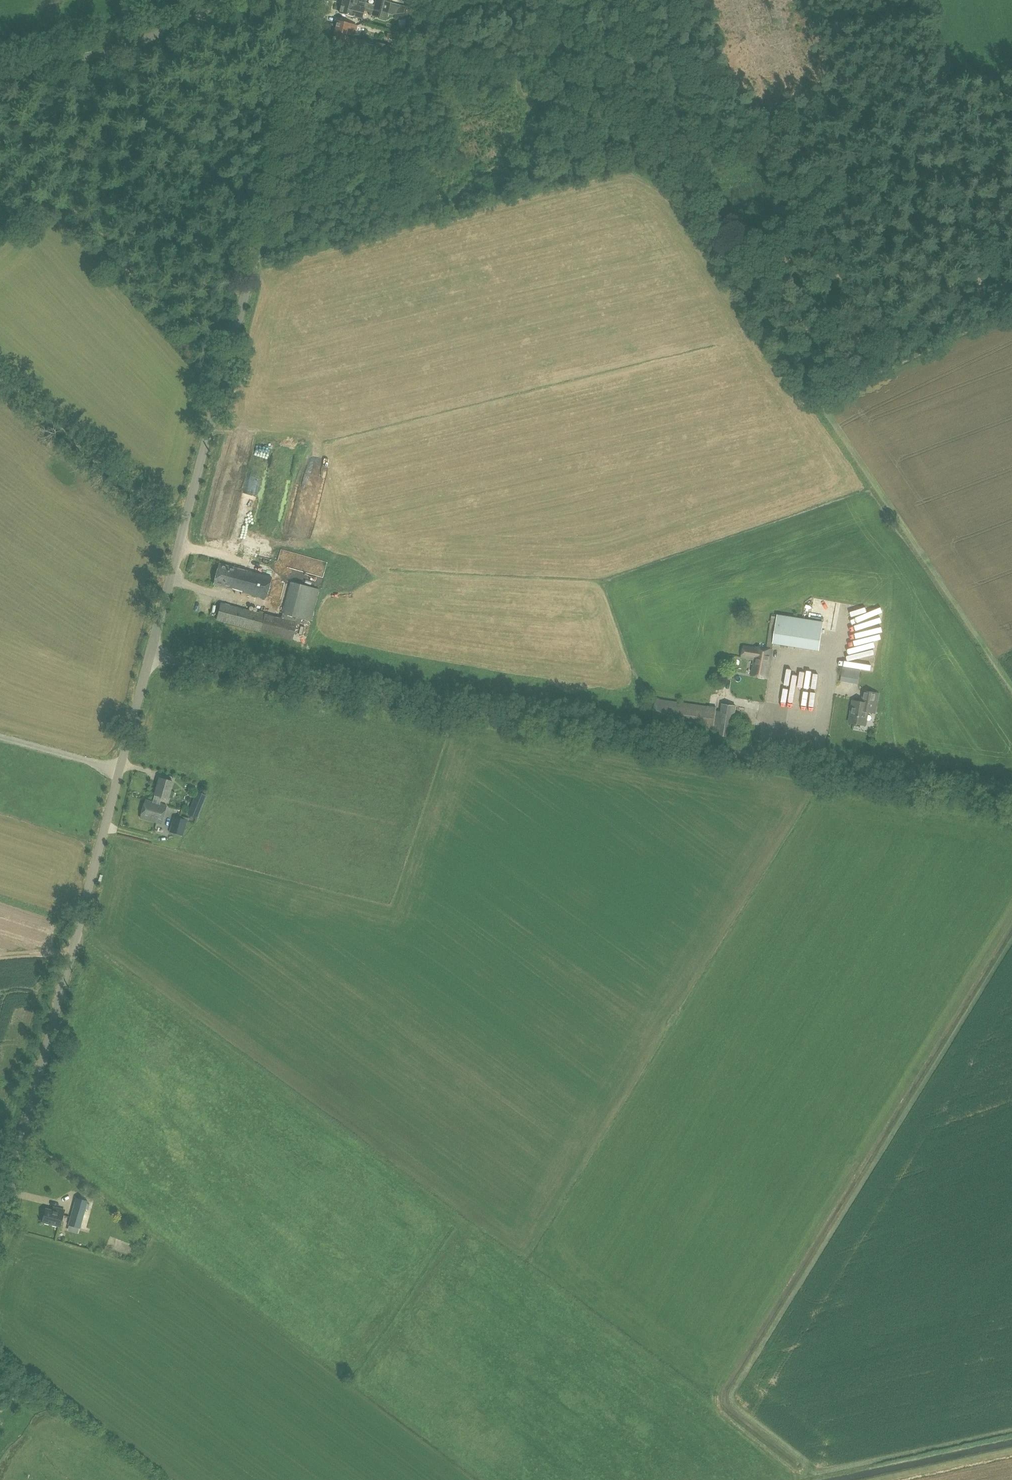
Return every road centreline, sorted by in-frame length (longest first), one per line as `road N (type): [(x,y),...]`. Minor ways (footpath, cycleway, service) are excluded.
road 1 (unclassified): [(0,1228),(324,0)]
road 2 (unclassified): [(0,75),(71,62),(250,0)]

